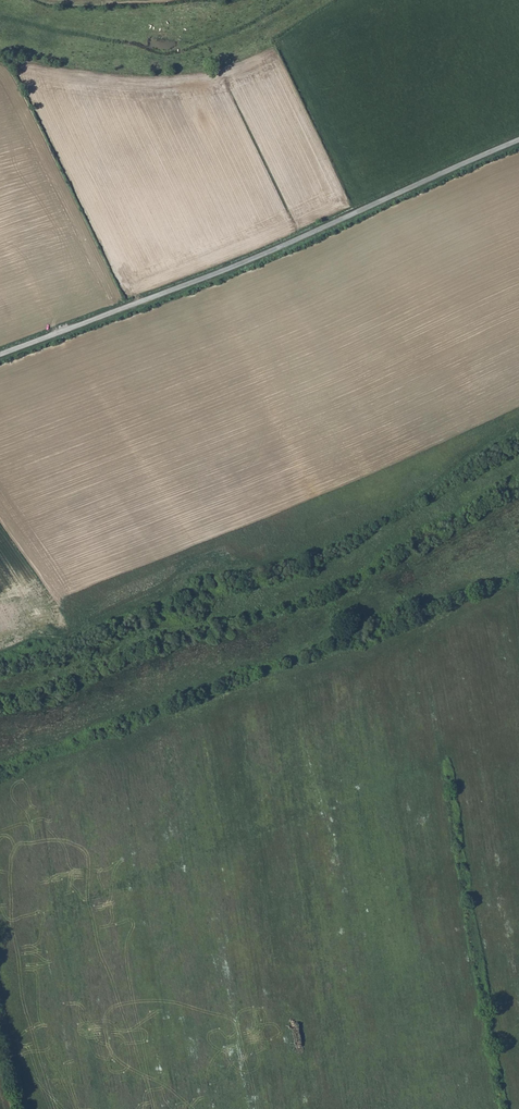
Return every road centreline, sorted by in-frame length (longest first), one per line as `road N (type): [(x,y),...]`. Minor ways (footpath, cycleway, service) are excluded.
road 1 (unclassified): [(0,355),(261,256),(518,141)]

